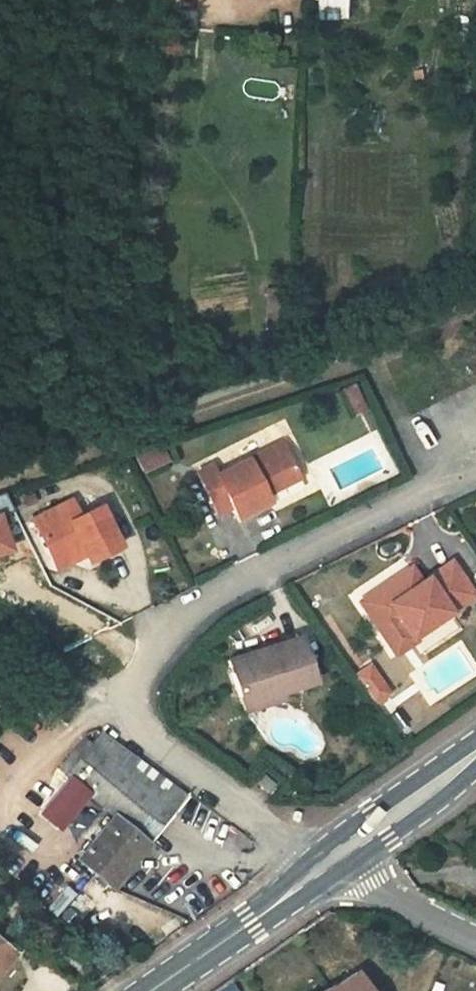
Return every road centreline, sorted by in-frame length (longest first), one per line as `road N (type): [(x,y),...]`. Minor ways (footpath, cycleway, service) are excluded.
road 1 (residential): [(327,853),(151,739),(135,693),(146,660),(201,604),(435,487),(465,446)]
road 2 (secondary): [(151,990),(252,921),(327,853)]
road 3 (secondary): [(327,853),(382,826),(475,759)]
road 4 (residential): [(327,853),(370,885),(475,936)]

